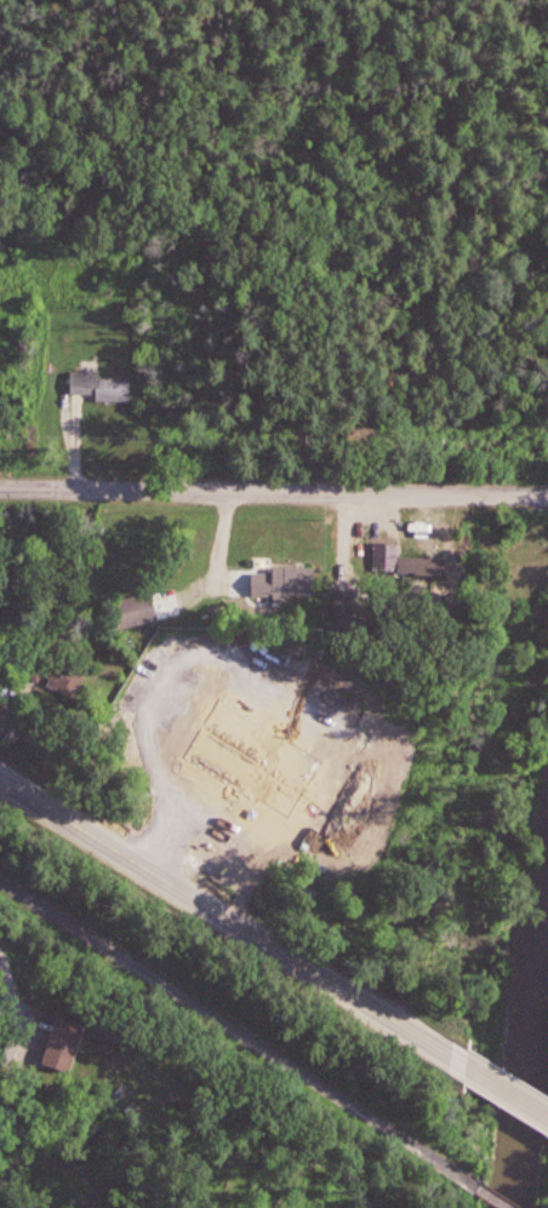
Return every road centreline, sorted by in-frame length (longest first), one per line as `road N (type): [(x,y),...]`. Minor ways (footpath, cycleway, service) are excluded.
road 1 (tertiary): [(474,1069),(0,778)]
road 2 (residential): [(547,496),(0,488)]

